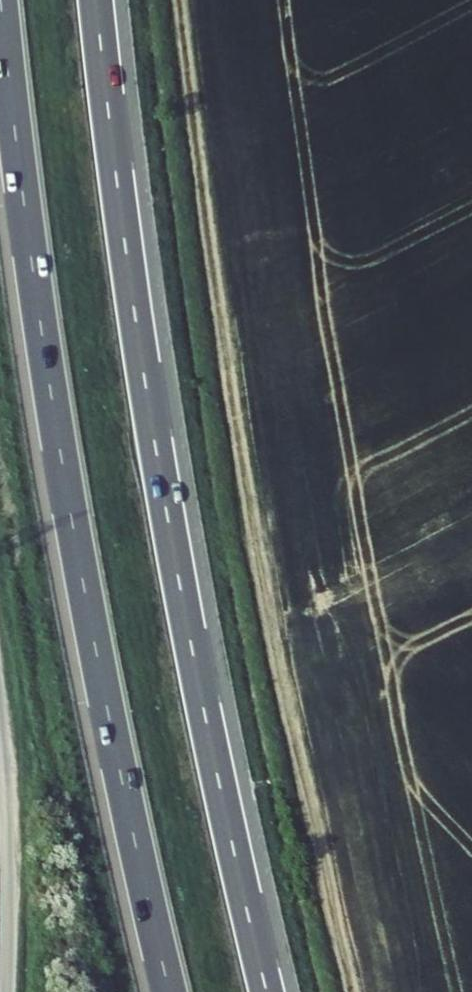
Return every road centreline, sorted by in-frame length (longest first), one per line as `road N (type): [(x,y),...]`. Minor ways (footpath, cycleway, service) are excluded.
road 1 (motorway): [(268,991),(168,513),(97,0)]
road 2 (track): [(181,0),(261,578),(351,991)]
road 3 (motorway): [(1,0),(79,562),(170,991)]
road 4 (unclassified): [(0,737),(7,991)]

